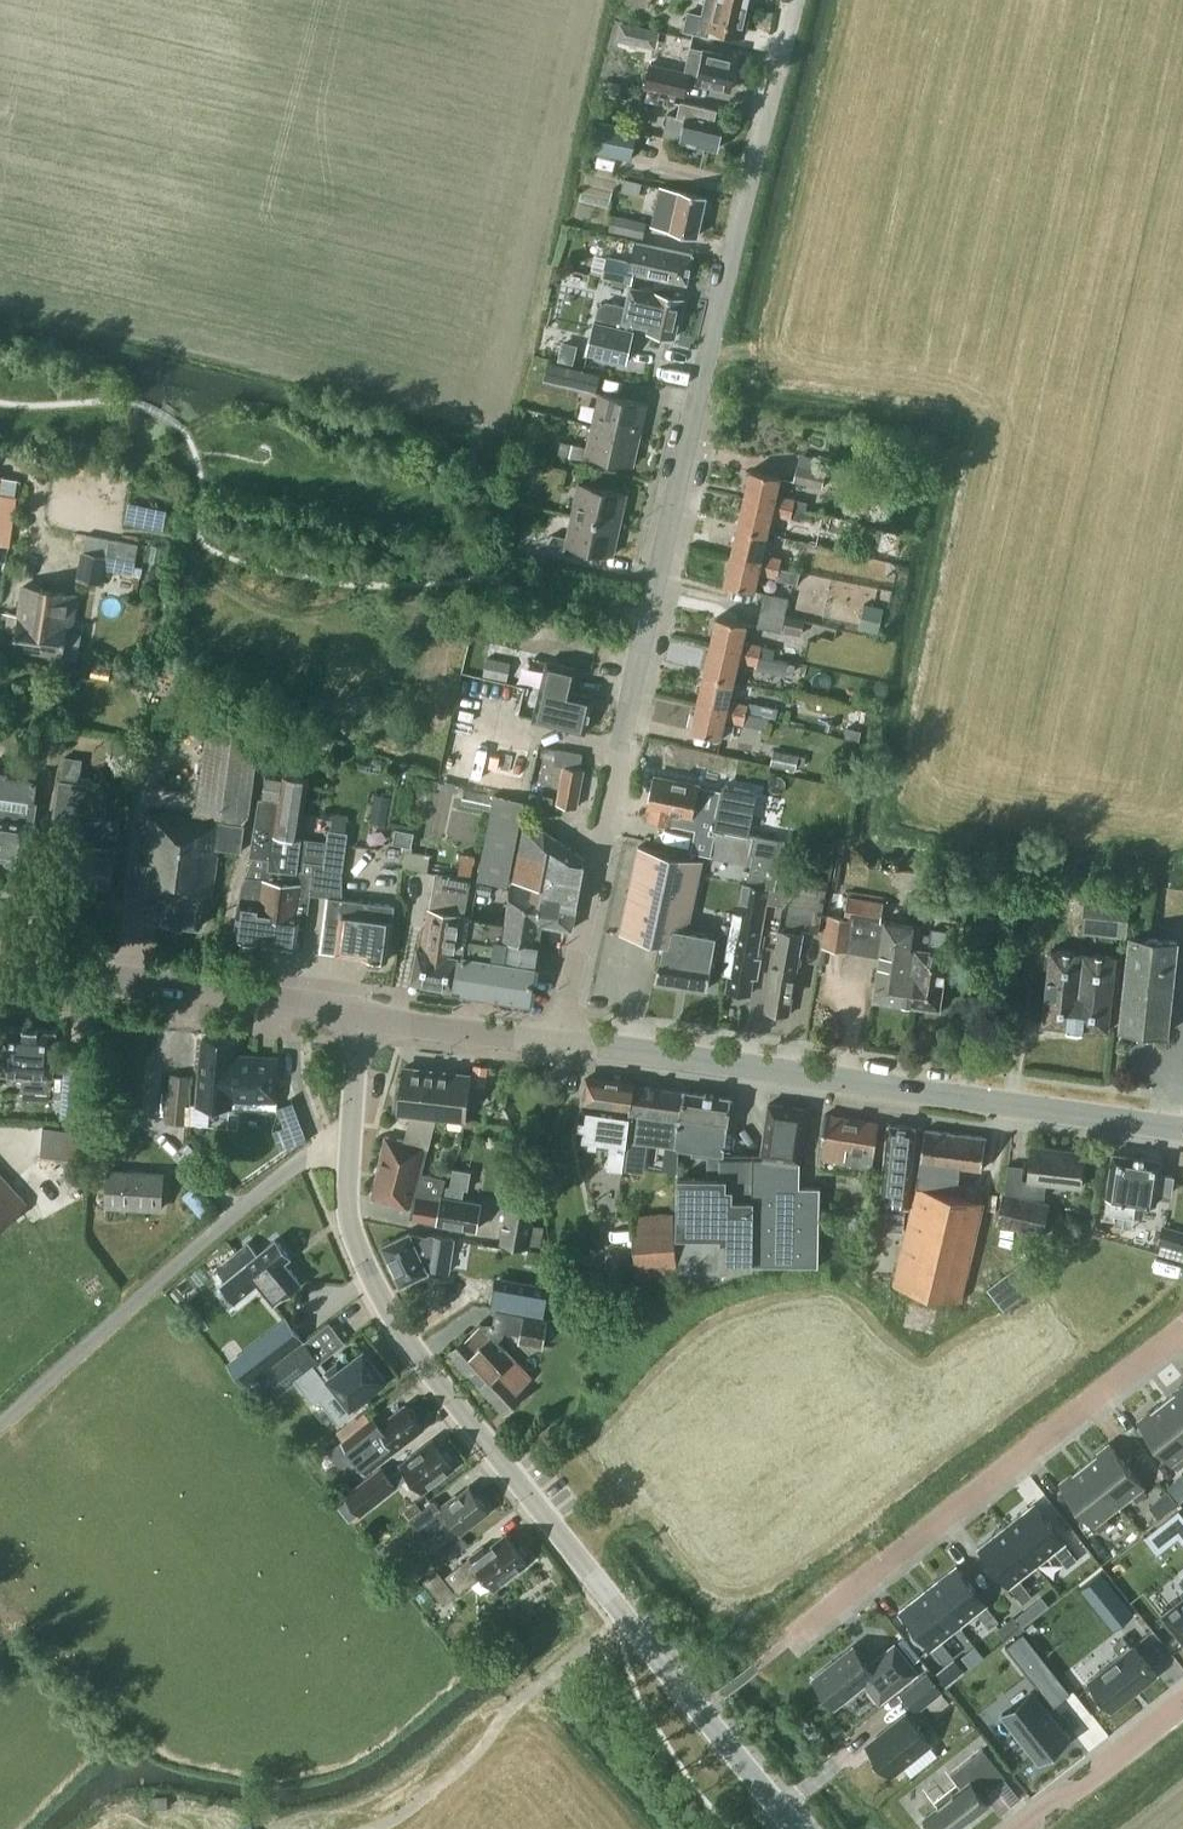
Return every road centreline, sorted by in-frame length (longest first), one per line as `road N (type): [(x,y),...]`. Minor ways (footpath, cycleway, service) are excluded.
road 1 (residential): [(560,1043),(647,616),(793,0)]
road 2 (tertiary): [(796,1828),(428,1368),(375,1282),(347,1200),(360,1013)]
road 3 (secondary): [(1182,1129),(560,1043)]
road 4 (residential): [(798,1633),(1182,1329)]
road 5 (secondary): [(360,1013),(0,960)]
road 6 (residential): [(1023,1828),(1182,1703)]
road 7 (secondary): [(560,1043),(360,1013)]

